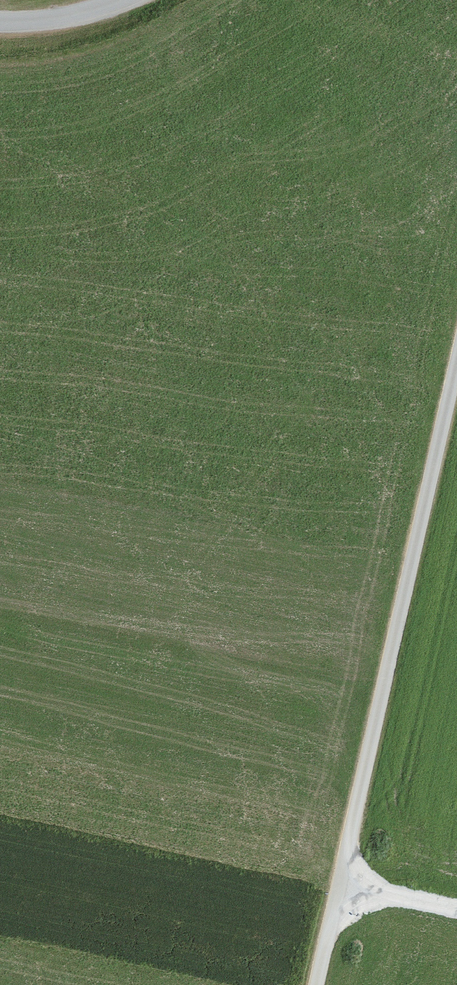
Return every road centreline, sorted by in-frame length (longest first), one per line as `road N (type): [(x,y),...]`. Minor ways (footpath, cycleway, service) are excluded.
road 1 (track): [(456,359),(317,984)]
road 2 (track): [(339,887),(456,912)]

